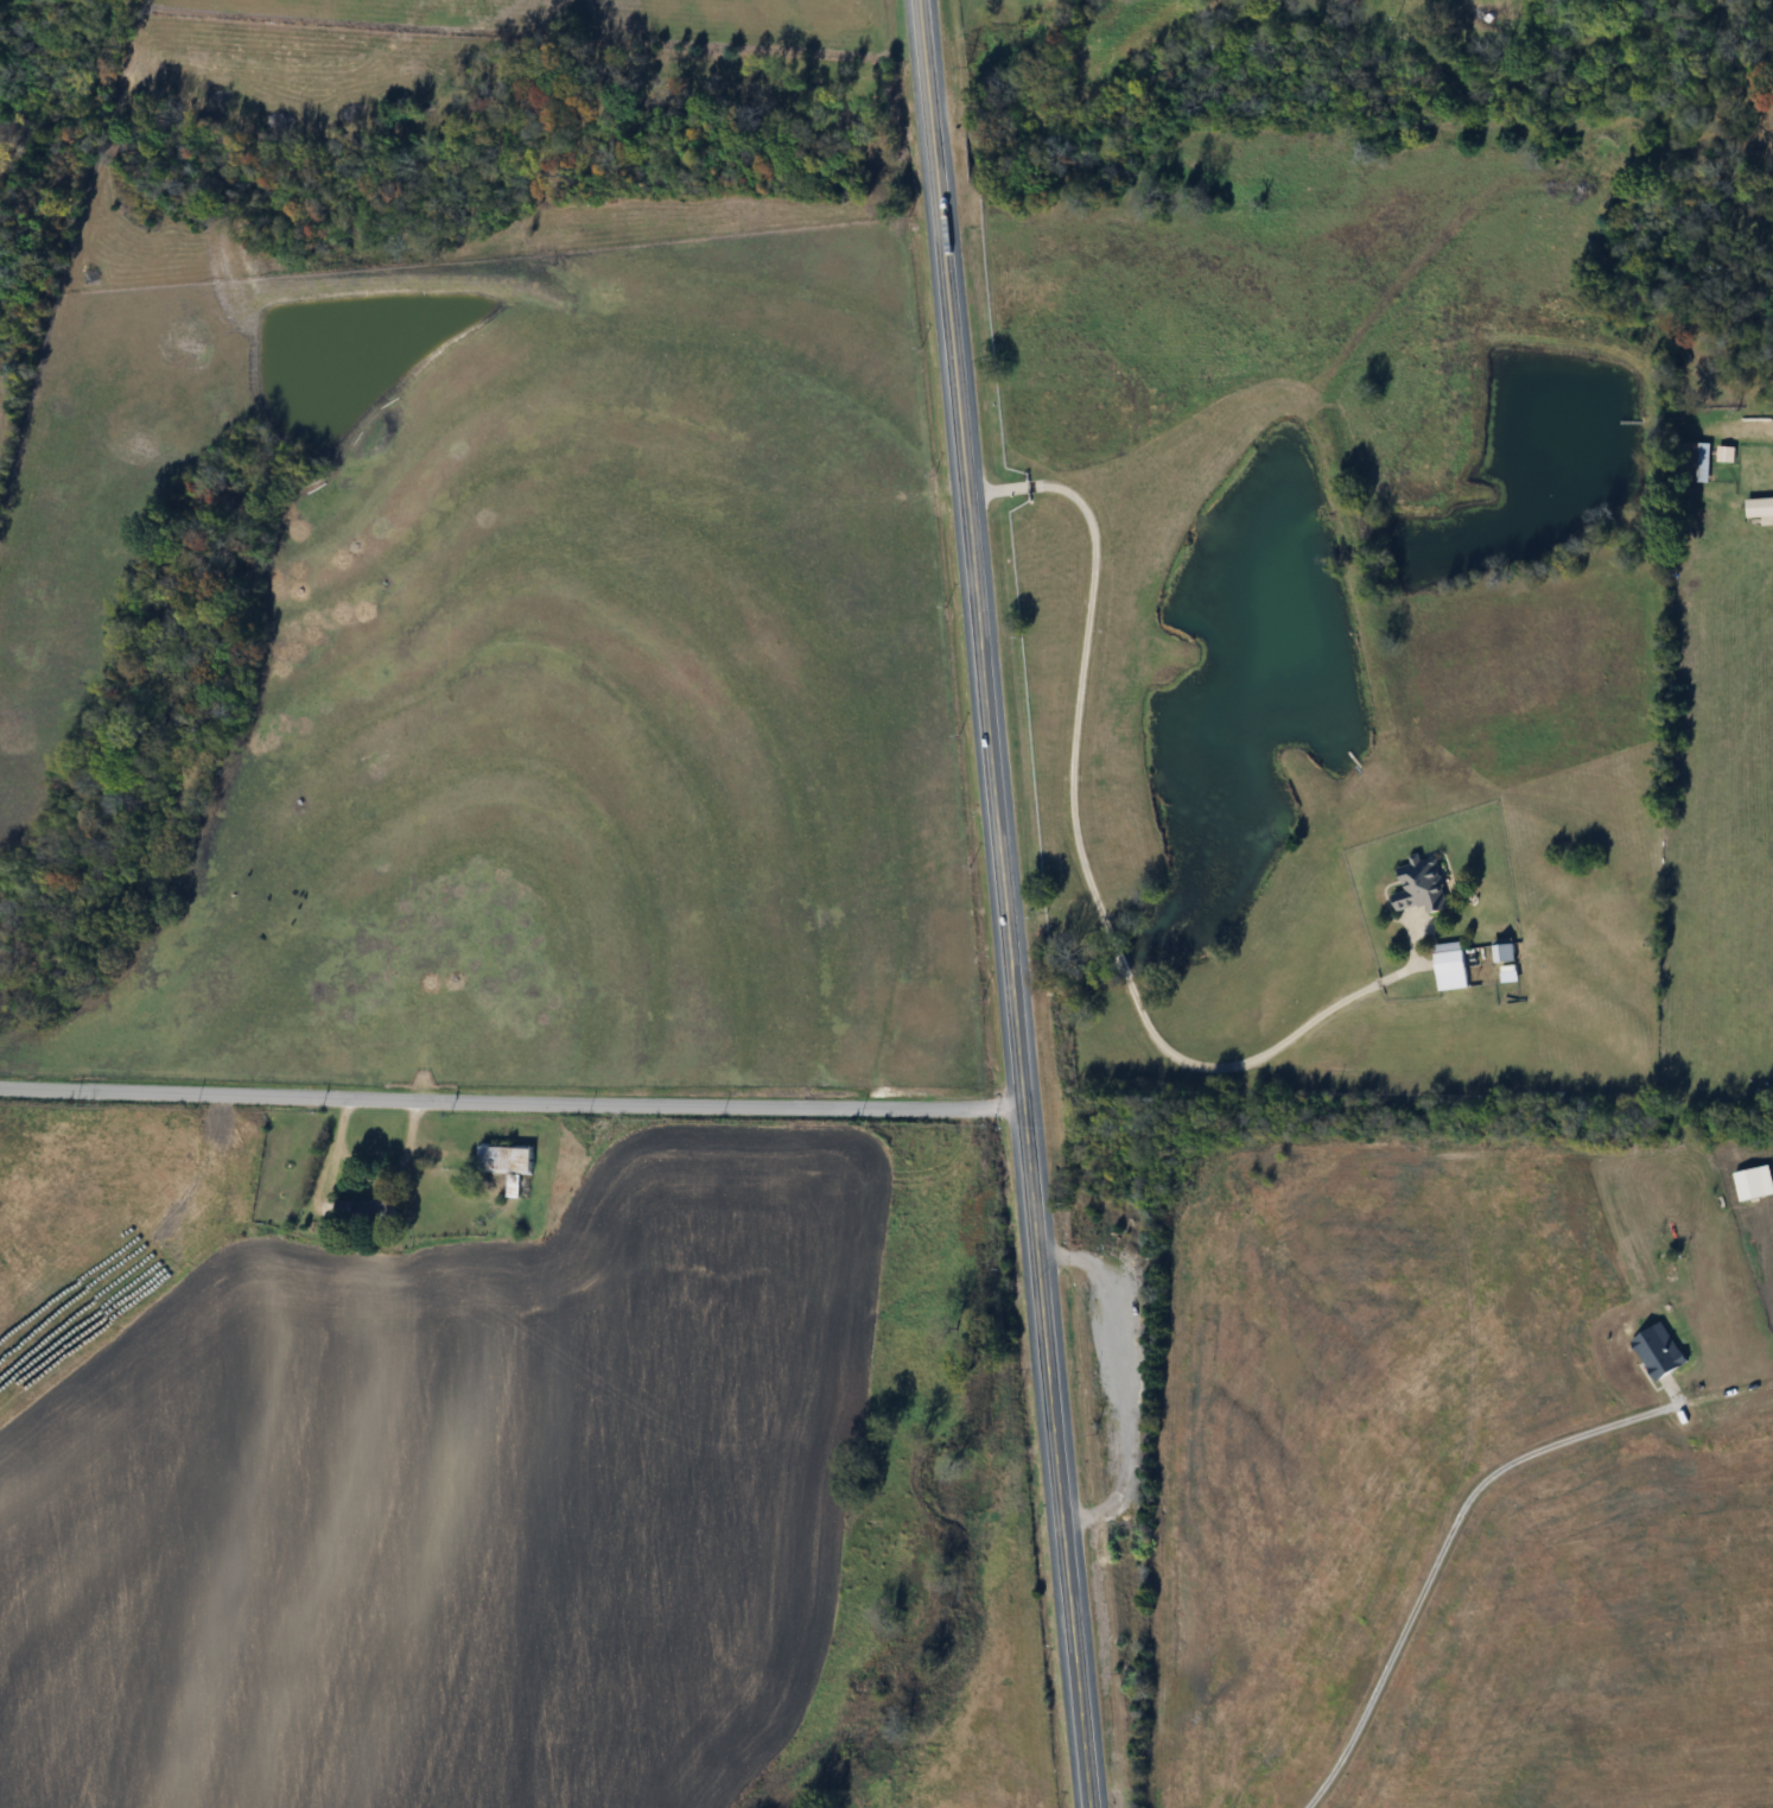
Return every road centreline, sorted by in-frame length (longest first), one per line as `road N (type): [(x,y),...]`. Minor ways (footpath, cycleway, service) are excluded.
road 1 (primary): [(1093,1807),(921,0)]
road 2 (residential): [(0,1087),(611,1106),(989,1109),(1028,1102)]

